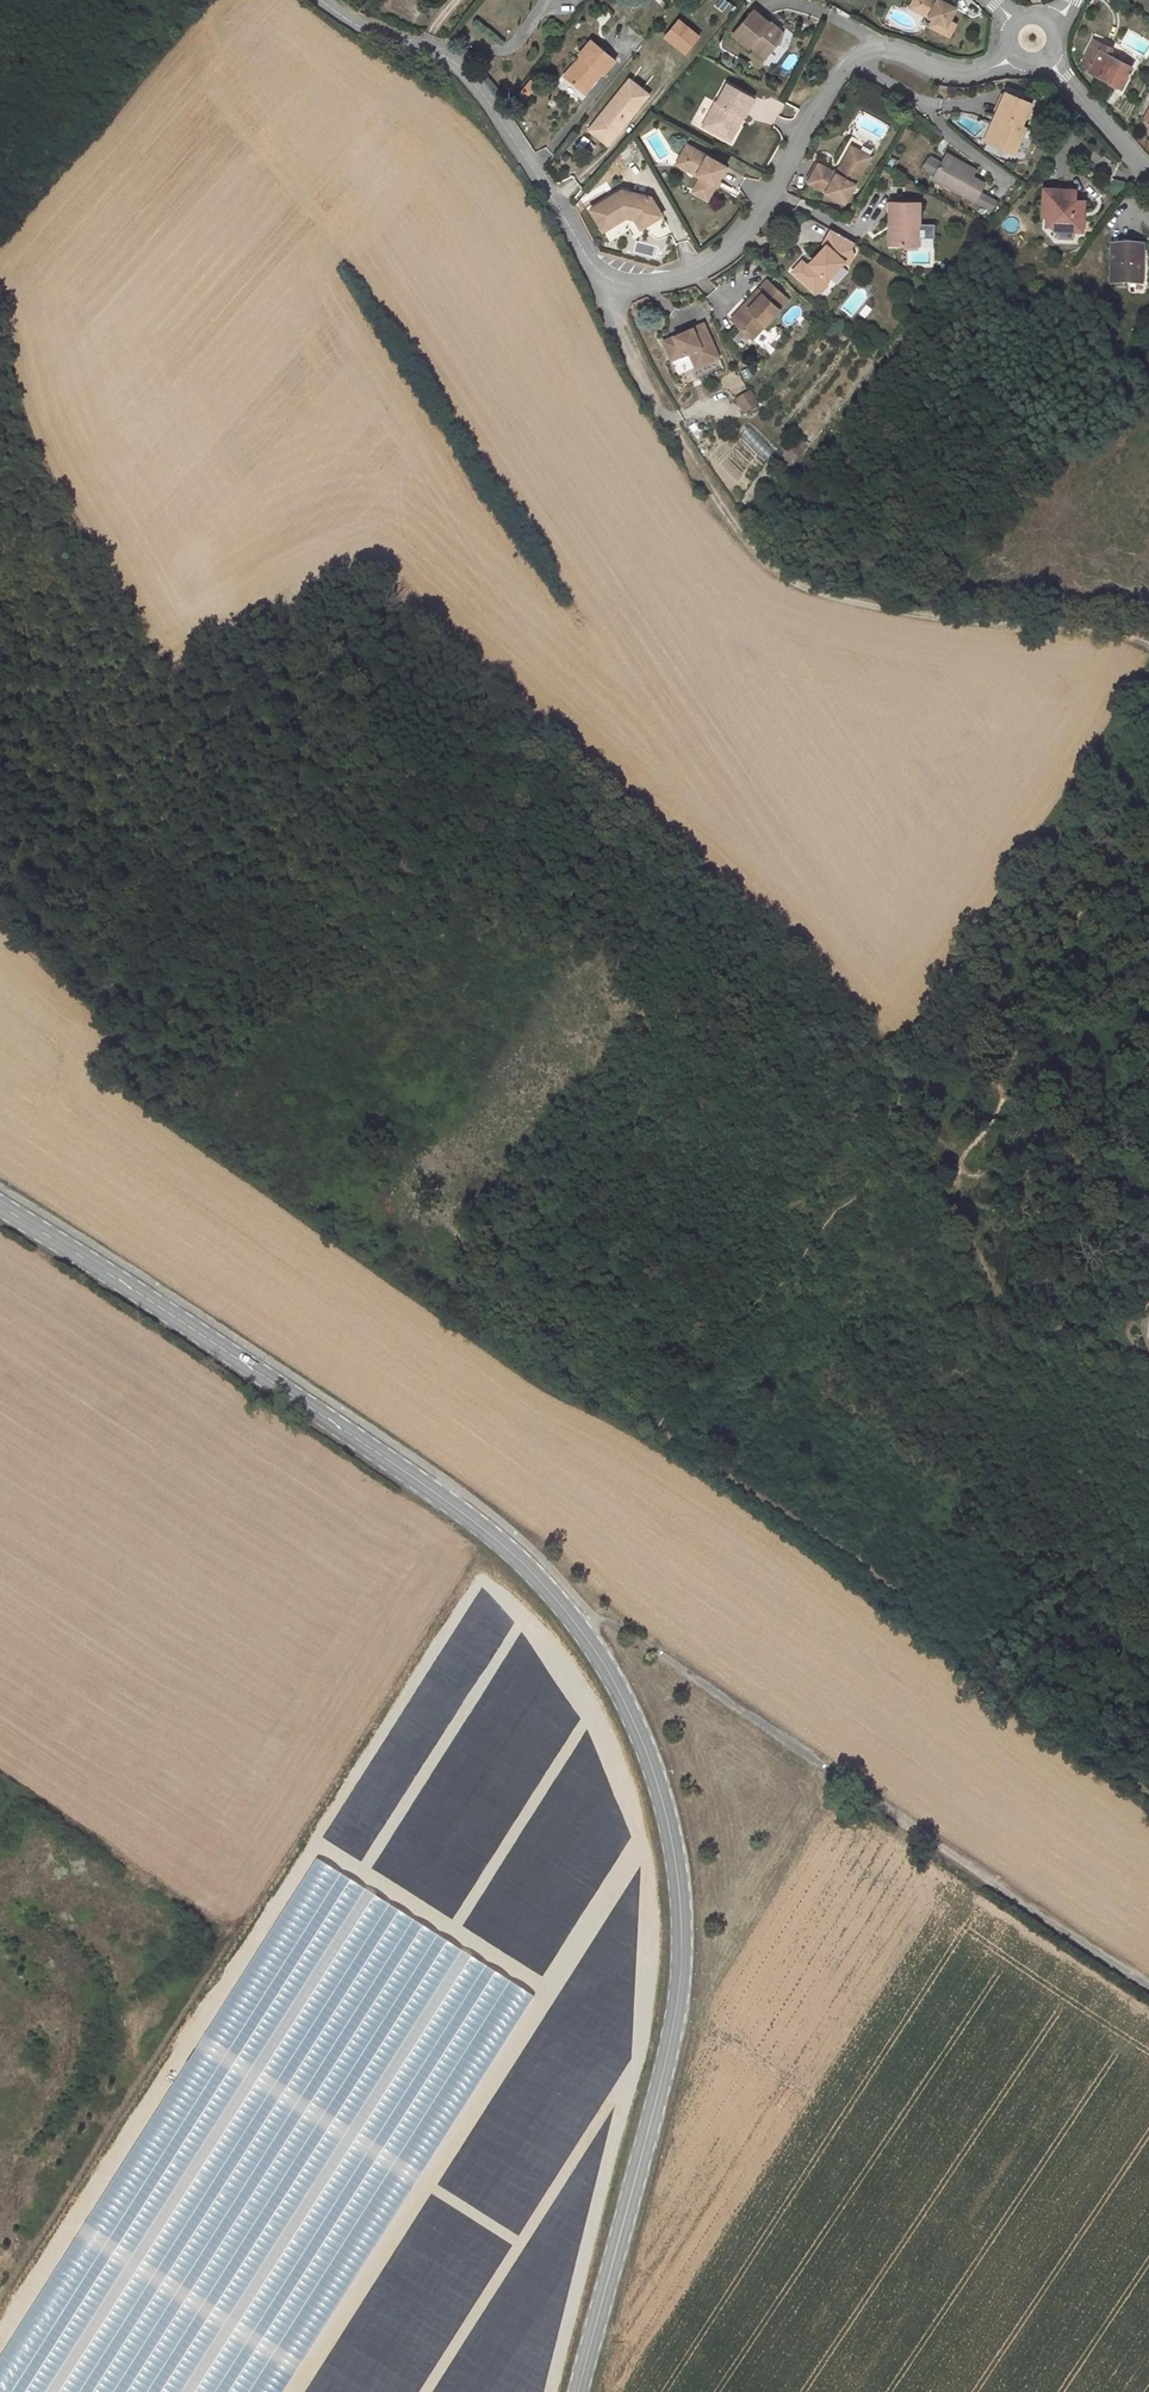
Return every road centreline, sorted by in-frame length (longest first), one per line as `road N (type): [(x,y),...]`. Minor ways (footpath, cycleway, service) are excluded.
road 1 (secondary): [(576,2391),(664,2074),(683,1961),(678,1875),(629,1712),(584,1634),(510,1546),(0,1199)]
road 2 (track): [(1148,643),(836,600),(799,585),(736,532),(675,429)]
road 3 (residential): [(589,261),(625,284),(682,278),(724,256),(858,58),(890,51),(963,75),(1013,53)]
road 4 (unclassified): [(589,261),(459,67),(364,29),(320,0)]
road 5 (unclassified): [(675,429),(589,261)]
road 6 (unclassified): [(1148,178),(1047,54)]

